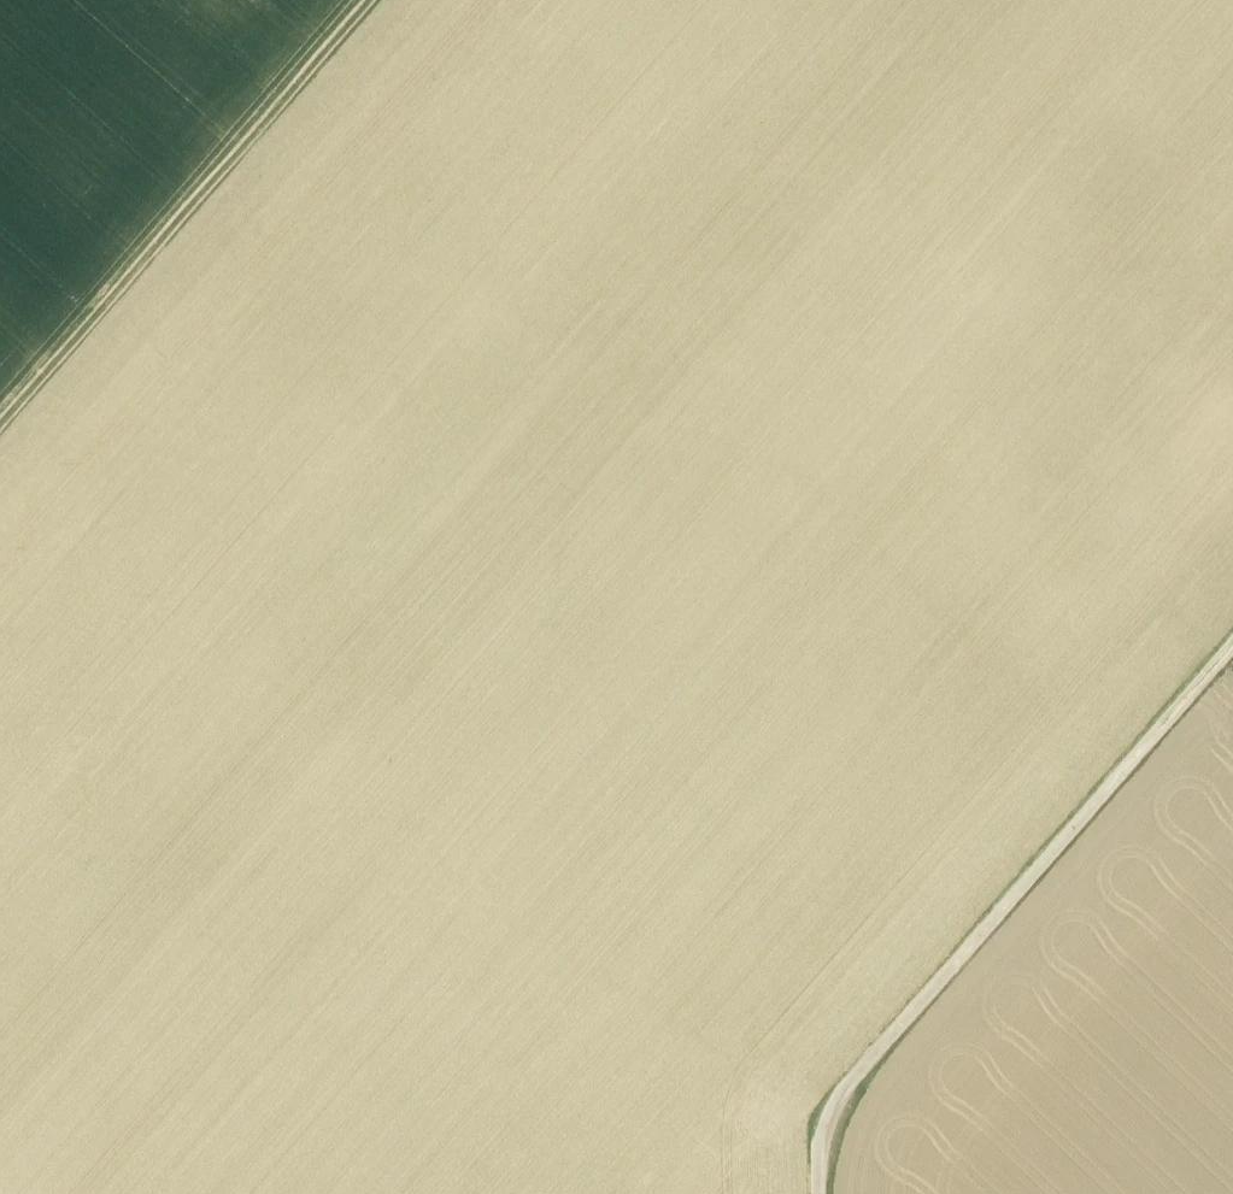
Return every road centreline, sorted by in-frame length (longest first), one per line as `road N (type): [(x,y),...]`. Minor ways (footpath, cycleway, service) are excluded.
road 1 (track): [(1232,647),(820,1122),(821,1193)]
road 2 (track): [(370,0),(0,425)]

